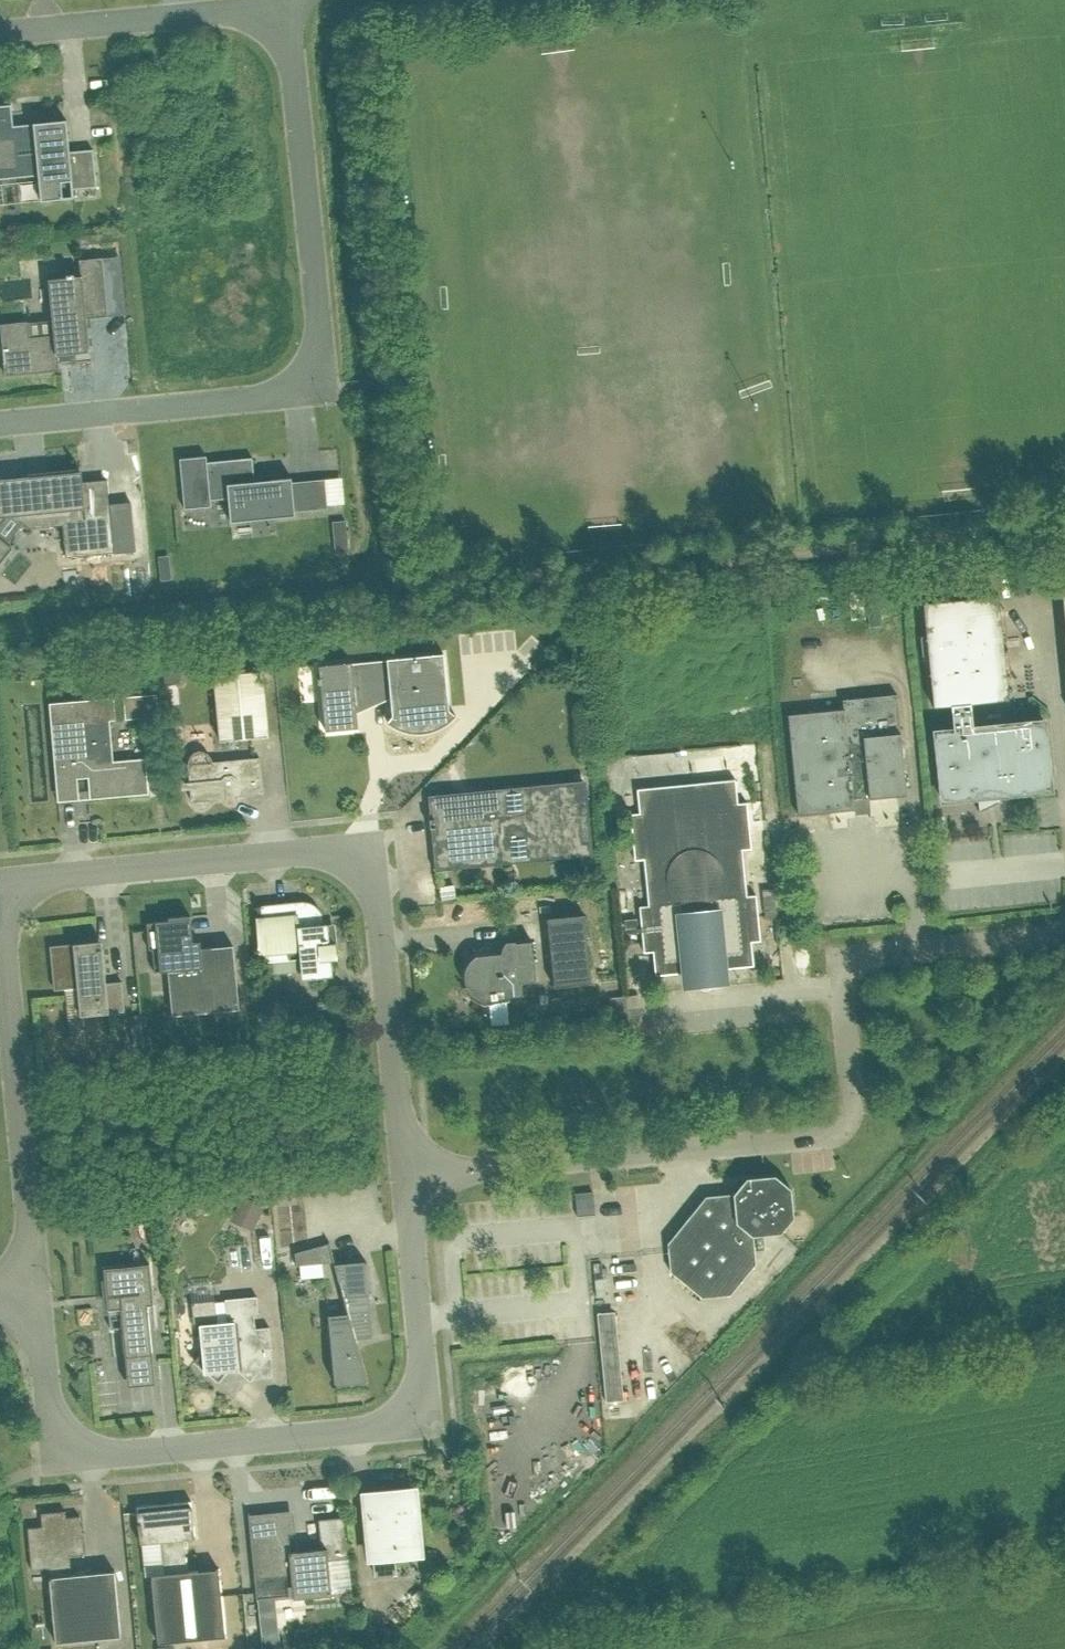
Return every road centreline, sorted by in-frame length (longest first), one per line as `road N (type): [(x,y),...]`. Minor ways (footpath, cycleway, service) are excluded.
road 1 (unclassified): [(407,1177),(821,1137),(846,1122),(853,1095),(848,966),(1064,931)]
road 2 (unclassified): [(407,1177),(426,1384),(426,1408),(405,1429),(64,1459),(53,1436),(39,1289)]
road 3 (residential): [(284,21),(325,388),(0,424)]
road 4 (residential): [(0,883),(321,851),(359,860),(378,896),(407,1177)]
road 5 (residential): [(39,1289),(0,883)]
road 6 (residential): [(0,35),(269,11),(284,21)]

